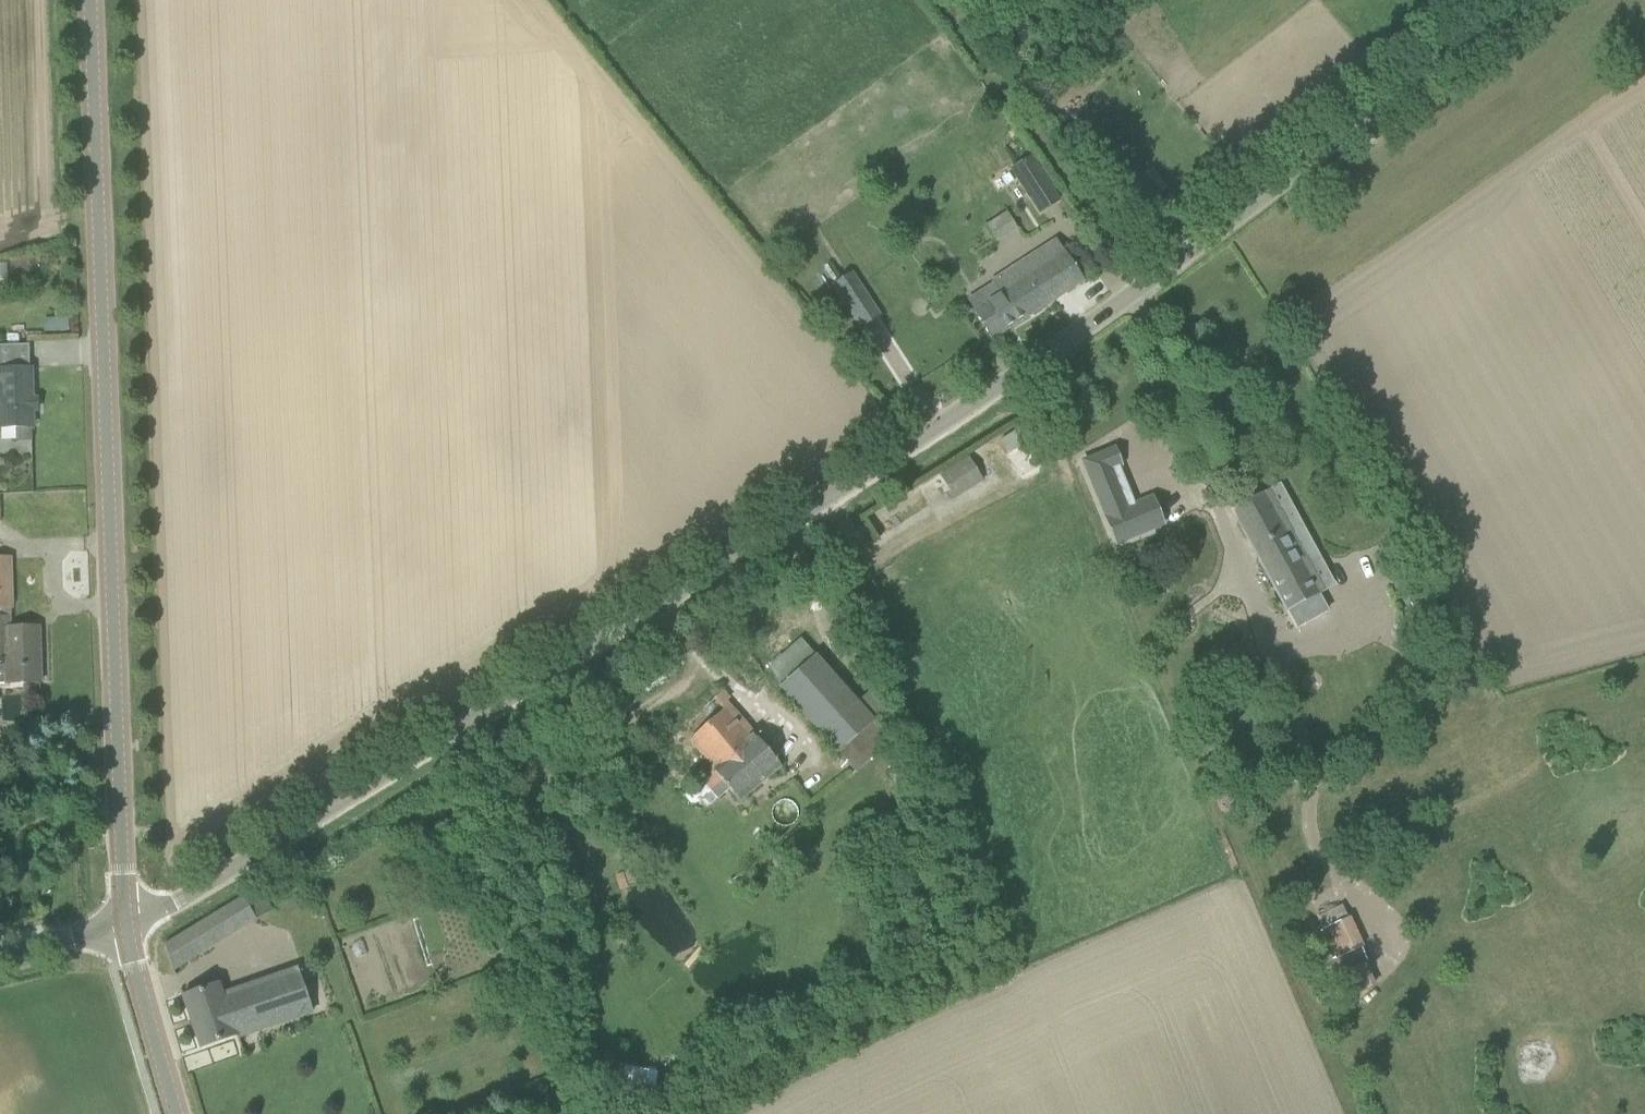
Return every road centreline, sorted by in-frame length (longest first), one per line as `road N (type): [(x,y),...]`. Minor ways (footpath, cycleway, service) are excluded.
road 1 (unclassified): [(127,922),(178,902),(945,428),(1140,293),(1518,0)]
road 2 (tertiary): [(127,922),(92,0)]
road 3 (tertiary): [(178,1113),(127,922)]
road 4 (unclassified): [(0,956),(127,922)]

